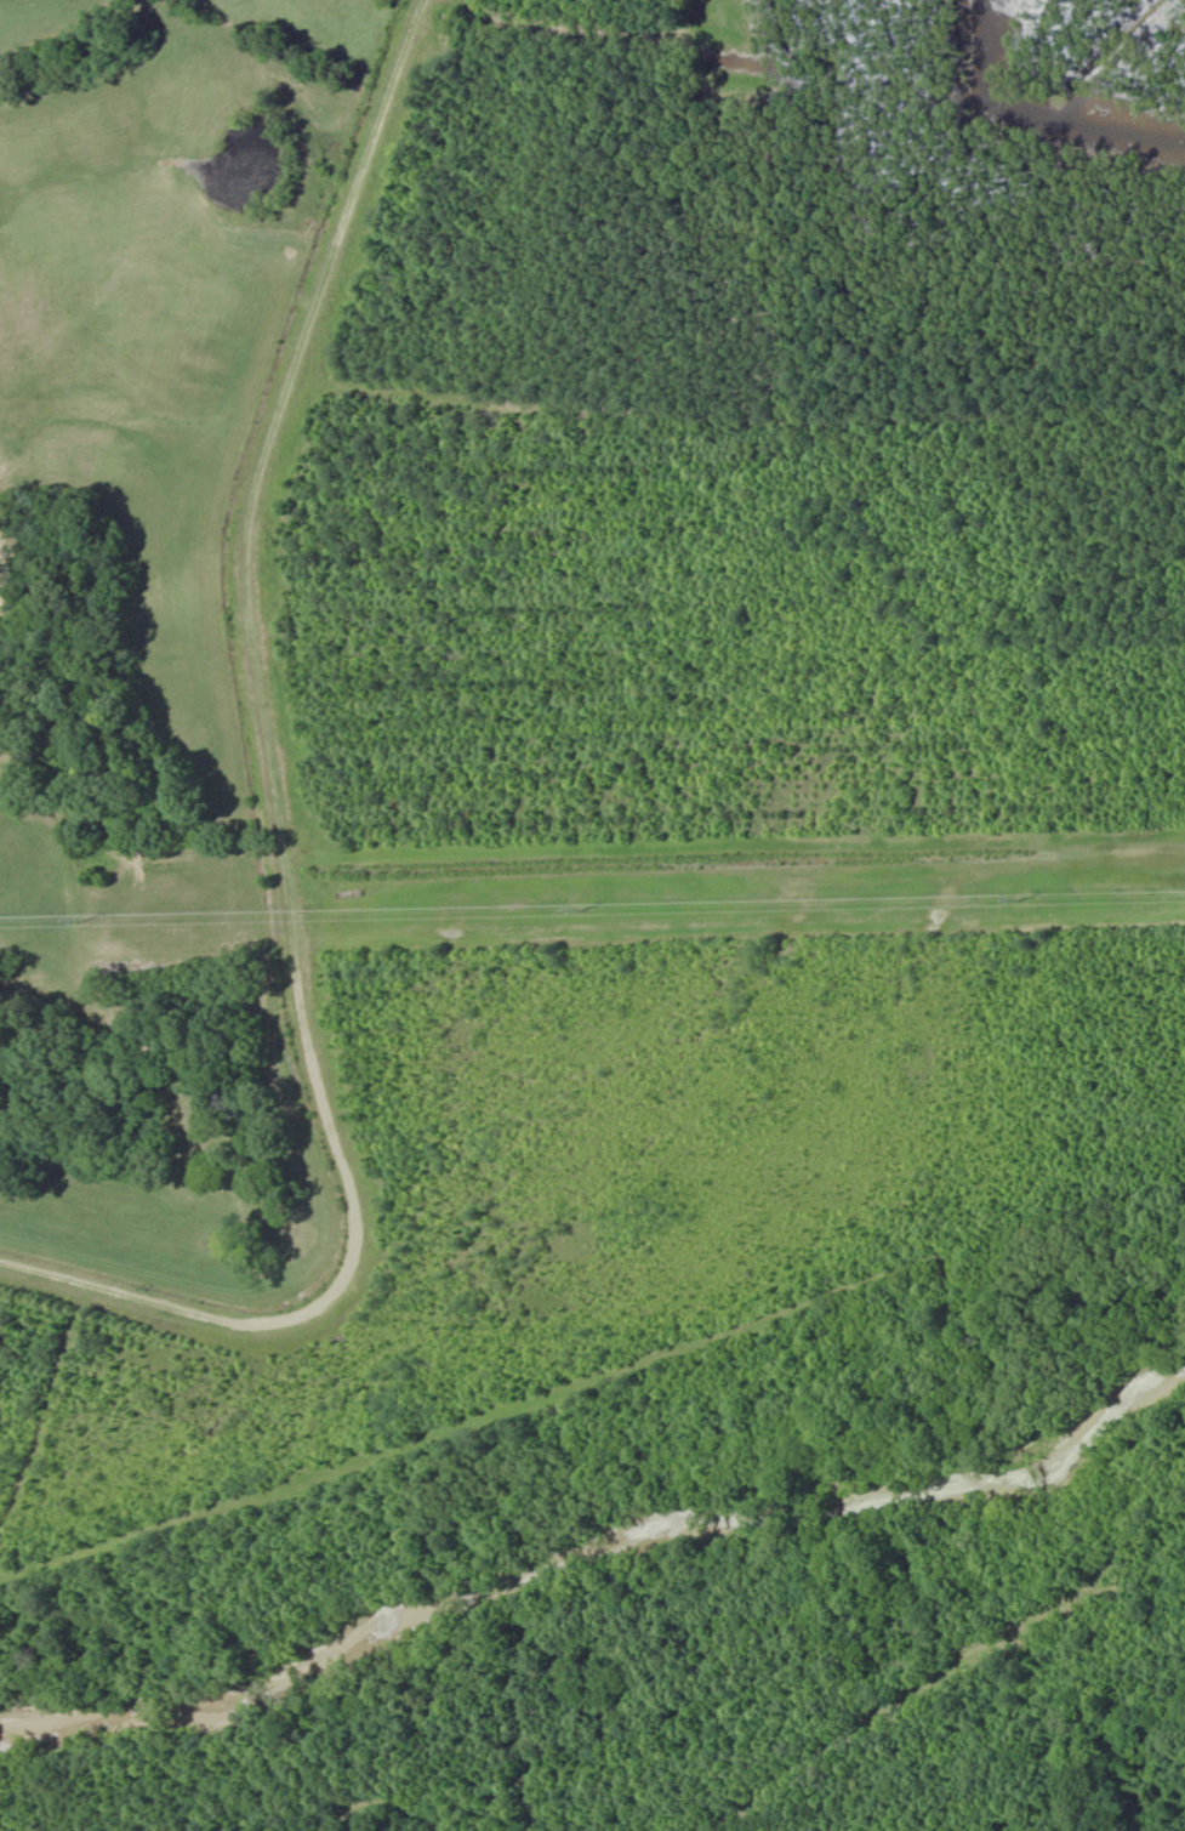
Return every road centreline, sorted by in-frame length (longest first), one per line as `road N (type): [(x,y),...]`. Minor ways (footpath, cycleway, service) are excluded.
road 1 (residential): [(0,1243),(213,1284),(317,1264),(347,1246),(366,1198),(353,1081),(298,878),(262,567),(304,290),(431,0)]

